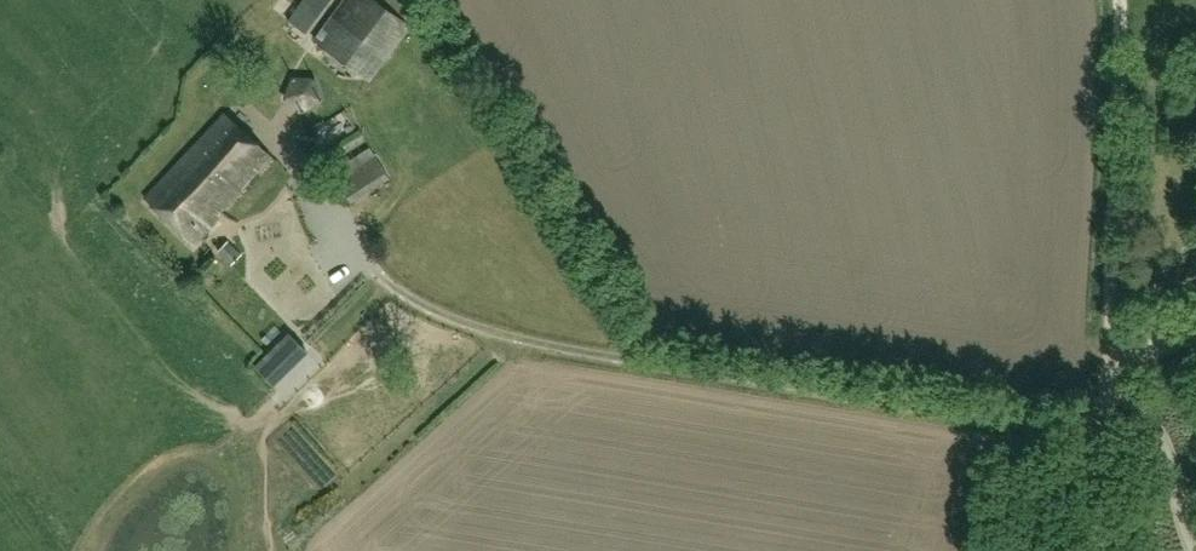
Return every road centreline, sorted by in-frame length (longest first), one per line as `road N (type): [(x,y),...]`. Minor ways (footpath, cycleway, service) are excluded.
road 1 (track): [(1105,342),(1121,0)]
road 2 (track): [(1093,550),(1102,420)]

